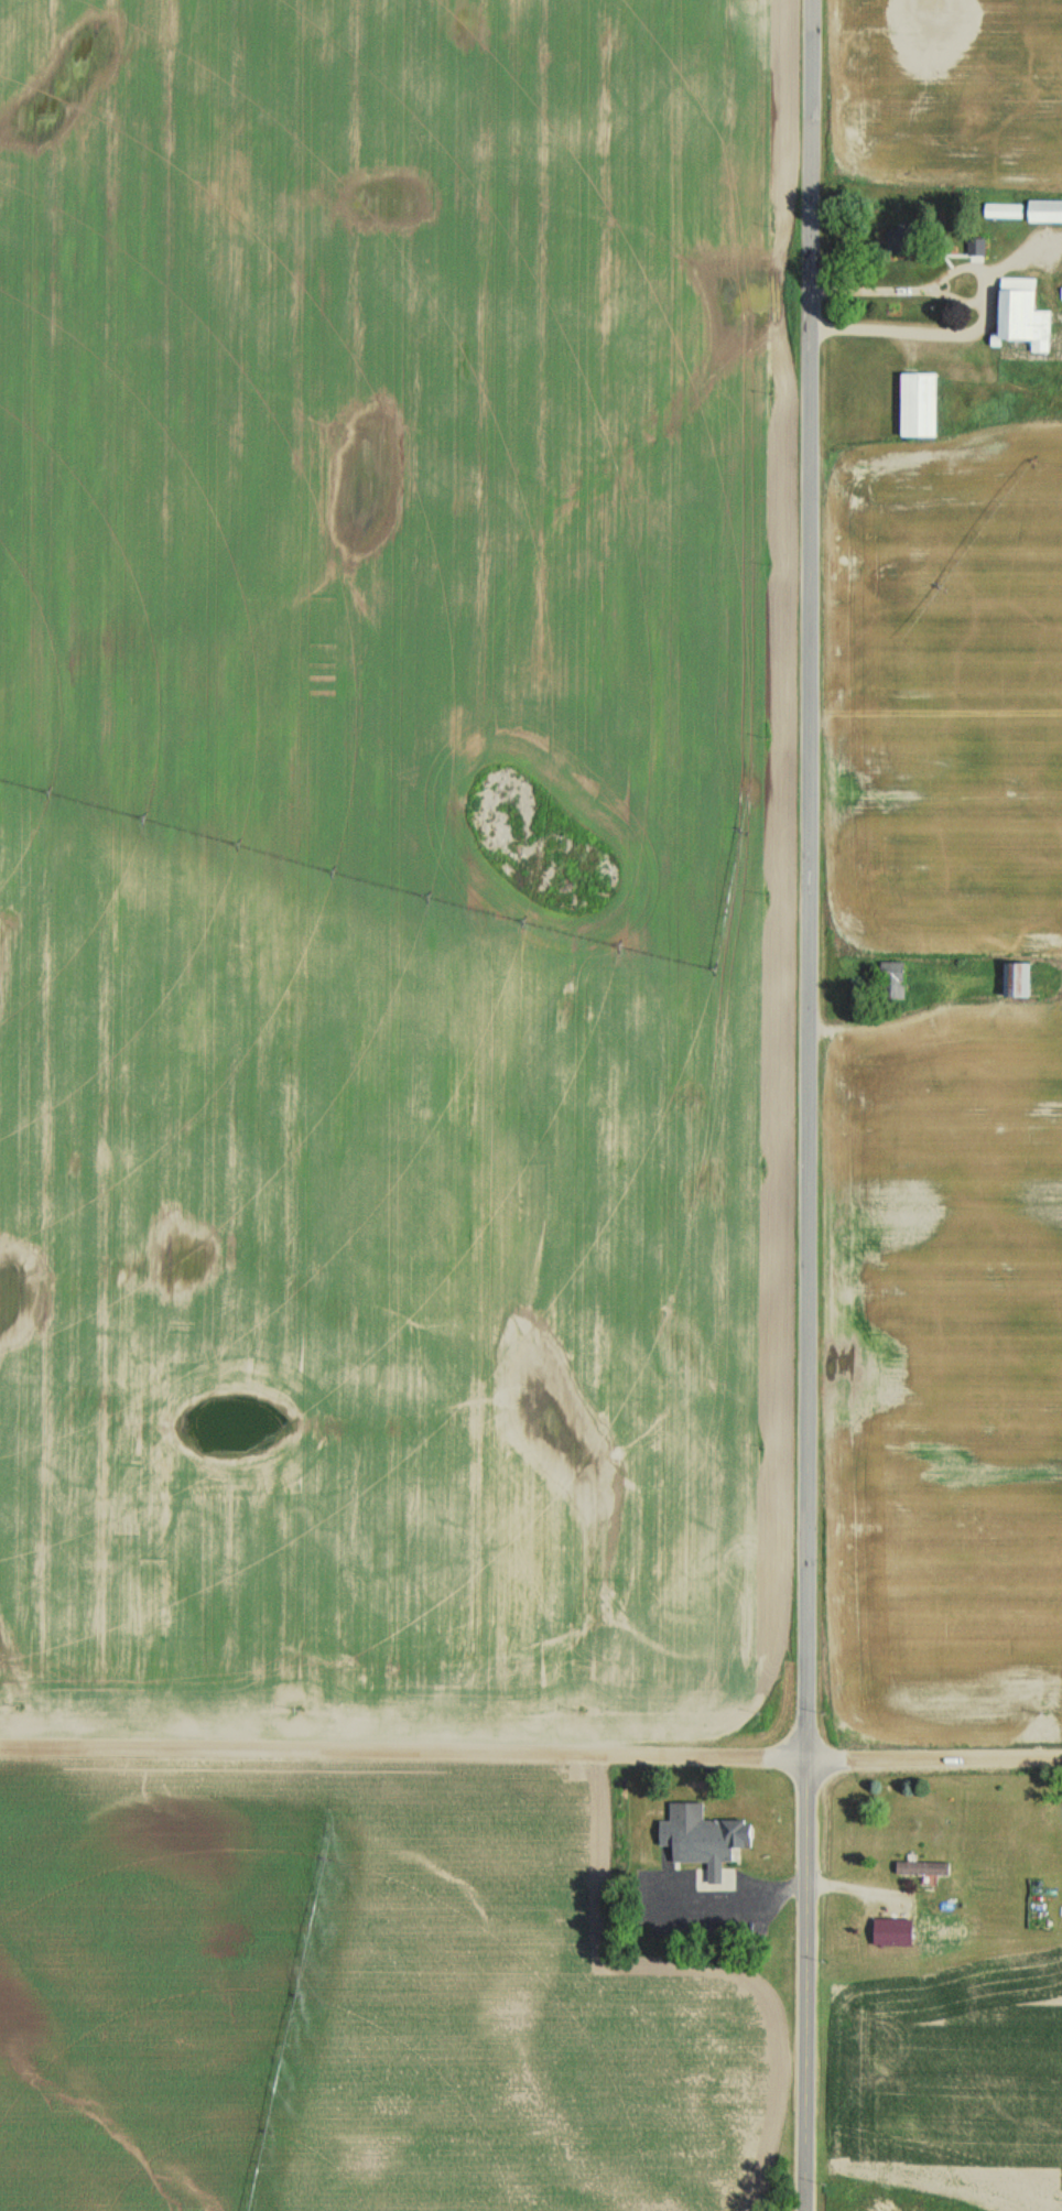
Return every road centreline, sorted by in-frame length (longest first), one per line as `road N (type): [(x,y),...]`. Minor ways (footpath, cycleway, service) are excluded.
road 1 (residential): [(801,2210),(811,0)]
road 2 (residential): [(1061,1760),(0,1750)]

